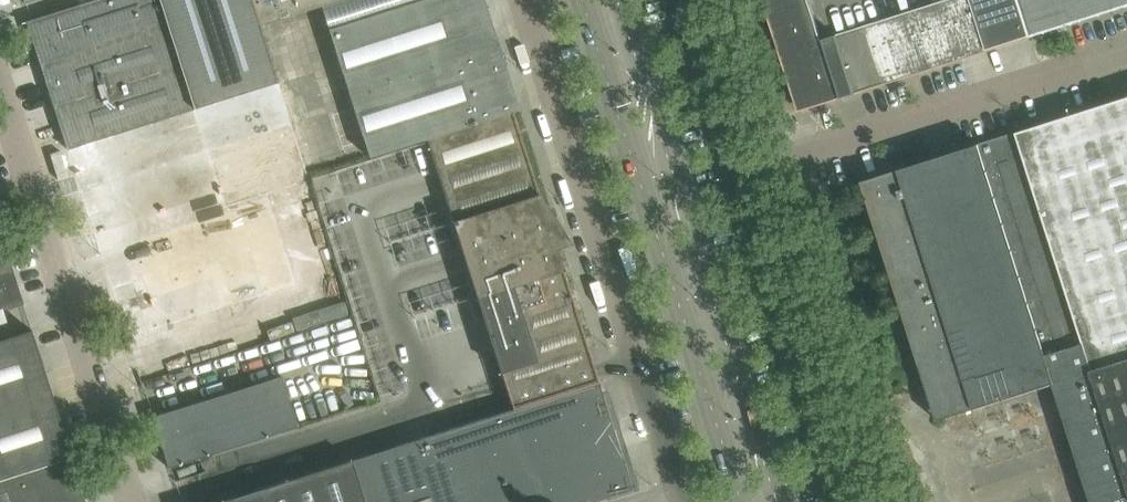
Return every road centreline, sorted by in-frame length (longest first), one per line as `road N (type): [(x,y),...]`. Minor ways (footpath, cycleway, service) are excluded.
road 1 (unclassified): [(516,0),(681,501)]
road 2 (secondary): [(788,501),(626,0)]
road 3 (secondary): [(582,0),(740,501)]
road 4 (unclassified): [(131,501),(0,82)]
road 5 (unclassified): [(734,176),(1126,52)]
road 6 (unclassified): [(837,501),(734,176)]
road 7 (unclassified): [(734,176),(678,0)]

